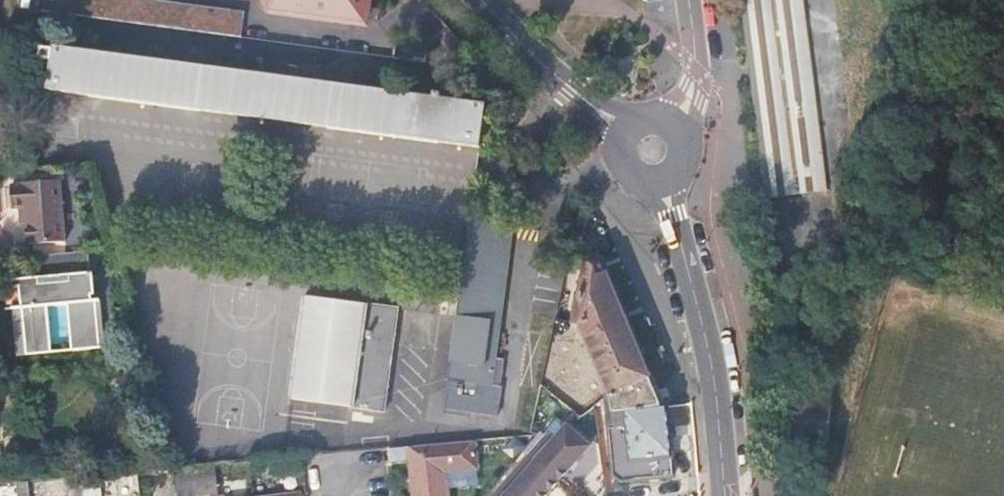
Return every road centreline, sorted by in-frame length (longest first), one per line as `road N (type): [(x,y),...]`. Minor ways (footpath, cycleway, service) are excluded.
road 1 (secondary): [(726,495),(713,366),(678,230)]
road 2 (secondary): [(573,88),(484,0)]

